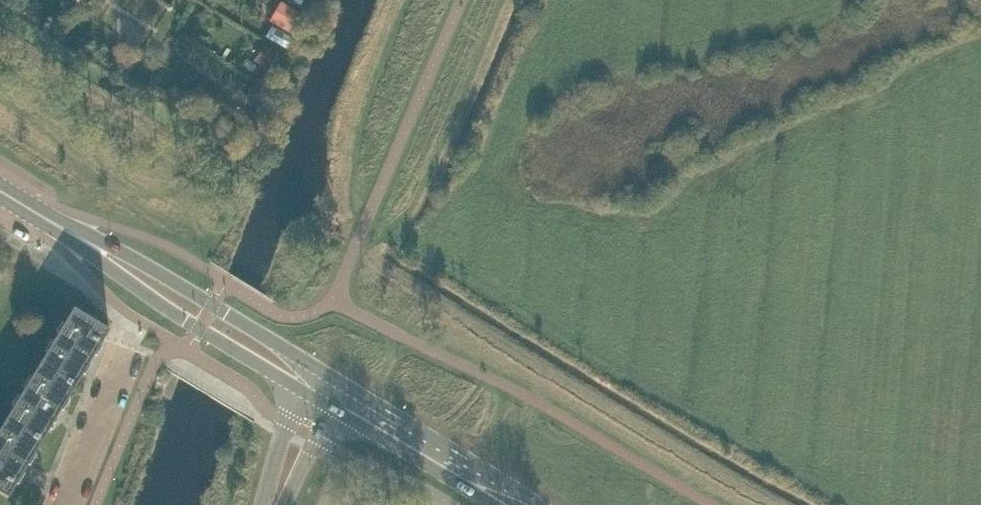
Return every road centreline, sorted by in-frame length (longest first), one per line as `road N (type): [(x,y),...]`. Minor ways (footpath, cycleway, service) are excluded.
road 1 (secondary): [(336,379),(95,236),(27,206)]
road 2 (secondary): [(27,206),(308,393)]
road 3 (secondary): [(542,504),(336,379)]
road 4 (secondary): [(335,409),(493,504)]
road 5 (residential): [(63,504),(129,346)]
road 6 (unclassified): [(308,393),(290,423),(268,504)]

